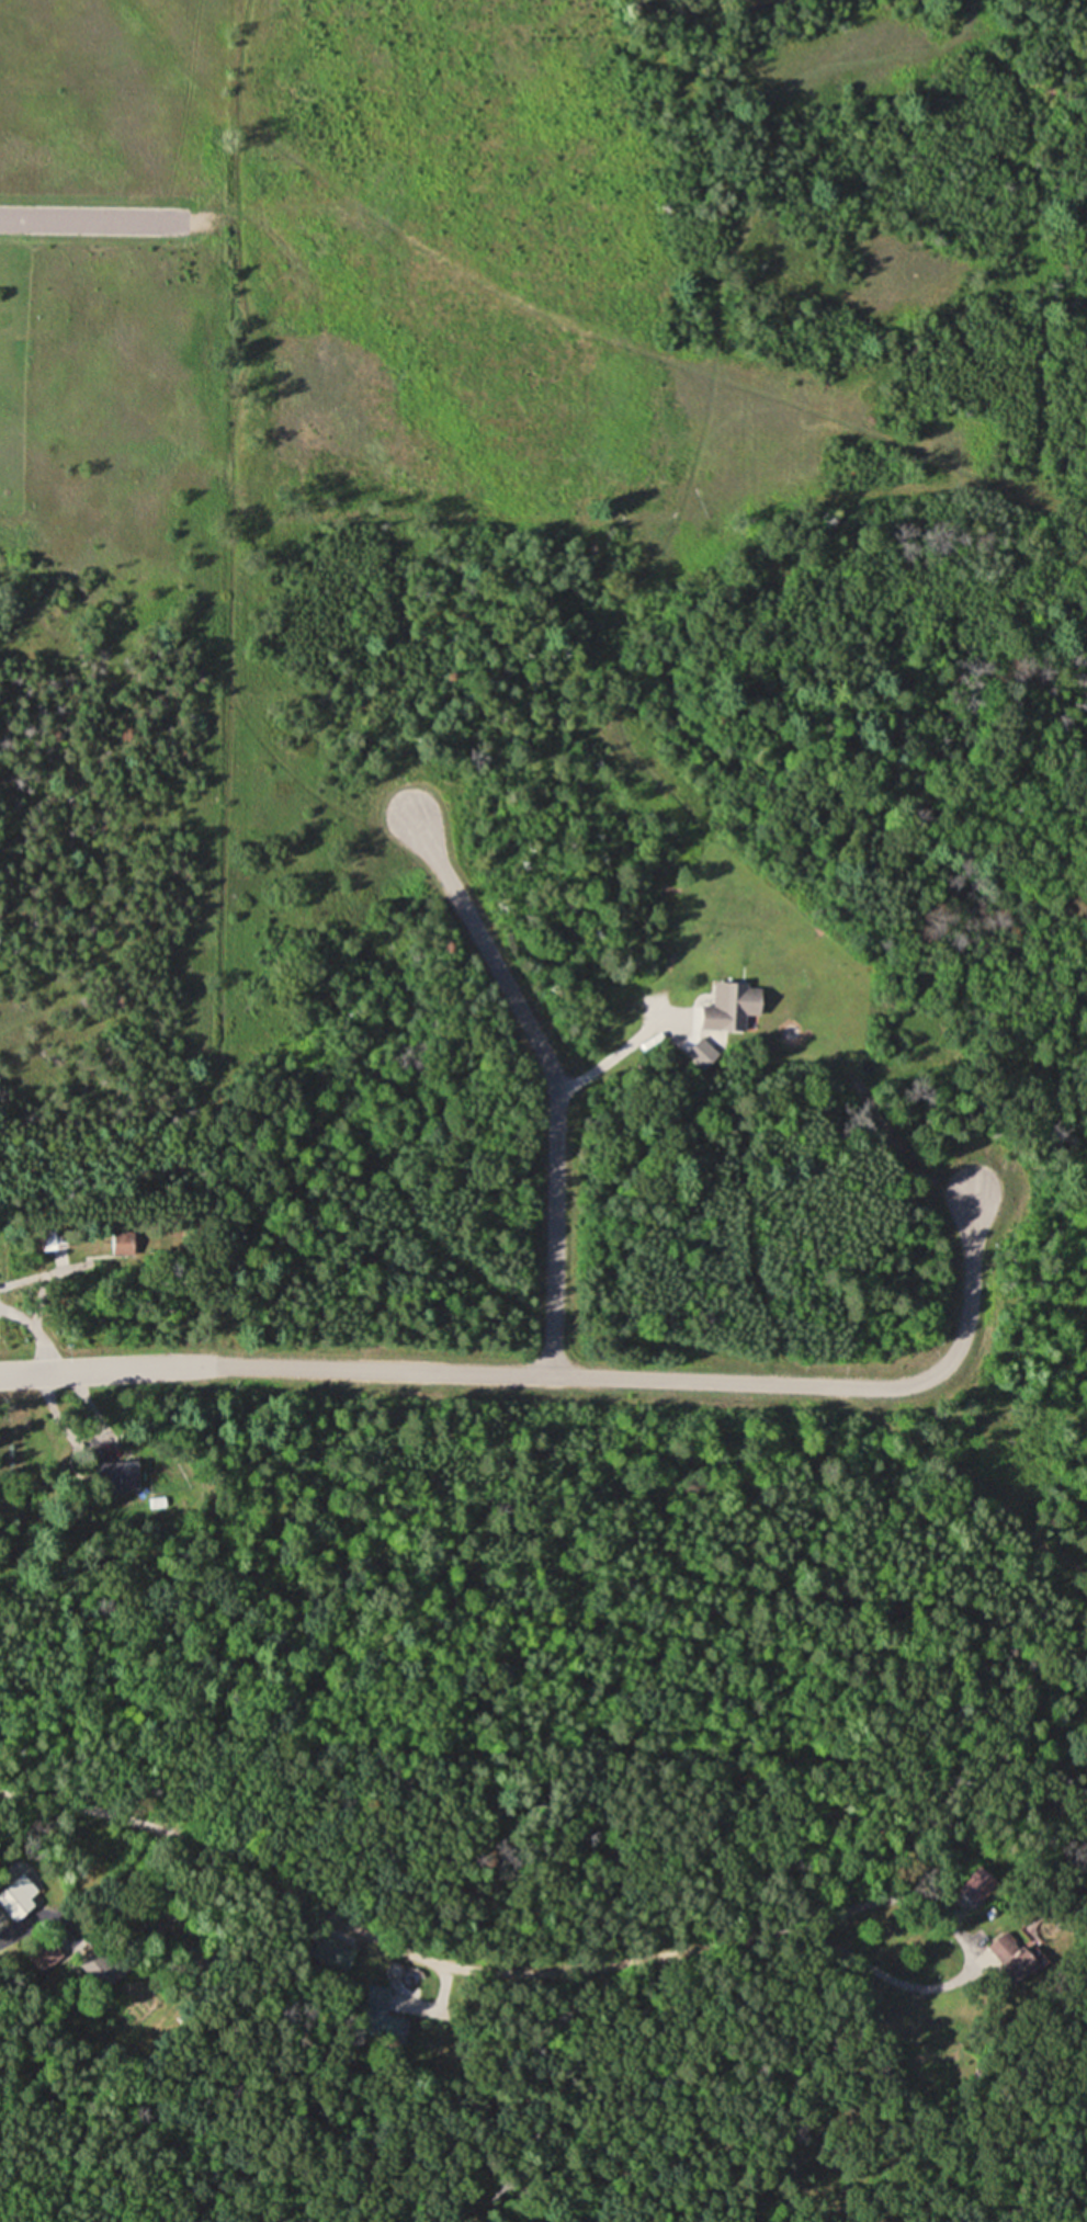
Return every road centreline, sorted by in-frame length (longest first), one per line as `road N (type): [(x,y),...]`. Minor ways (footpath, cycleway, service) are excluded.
road 1 (residential): [(974,1191),(972,1296),(961,1347),(936,1379),(887,1388),(205,1363),(0,1375)]
road 2 (residential): [(0,1795),(44,1799),(162,1834),(382,1947),(439,1966),(556,1975),(754,1935)]
road 3 (residential): [(412,816),(547,1055),(557,1091),(551,1378)]
road 4 (residential): [(180,223),(0,220)]

